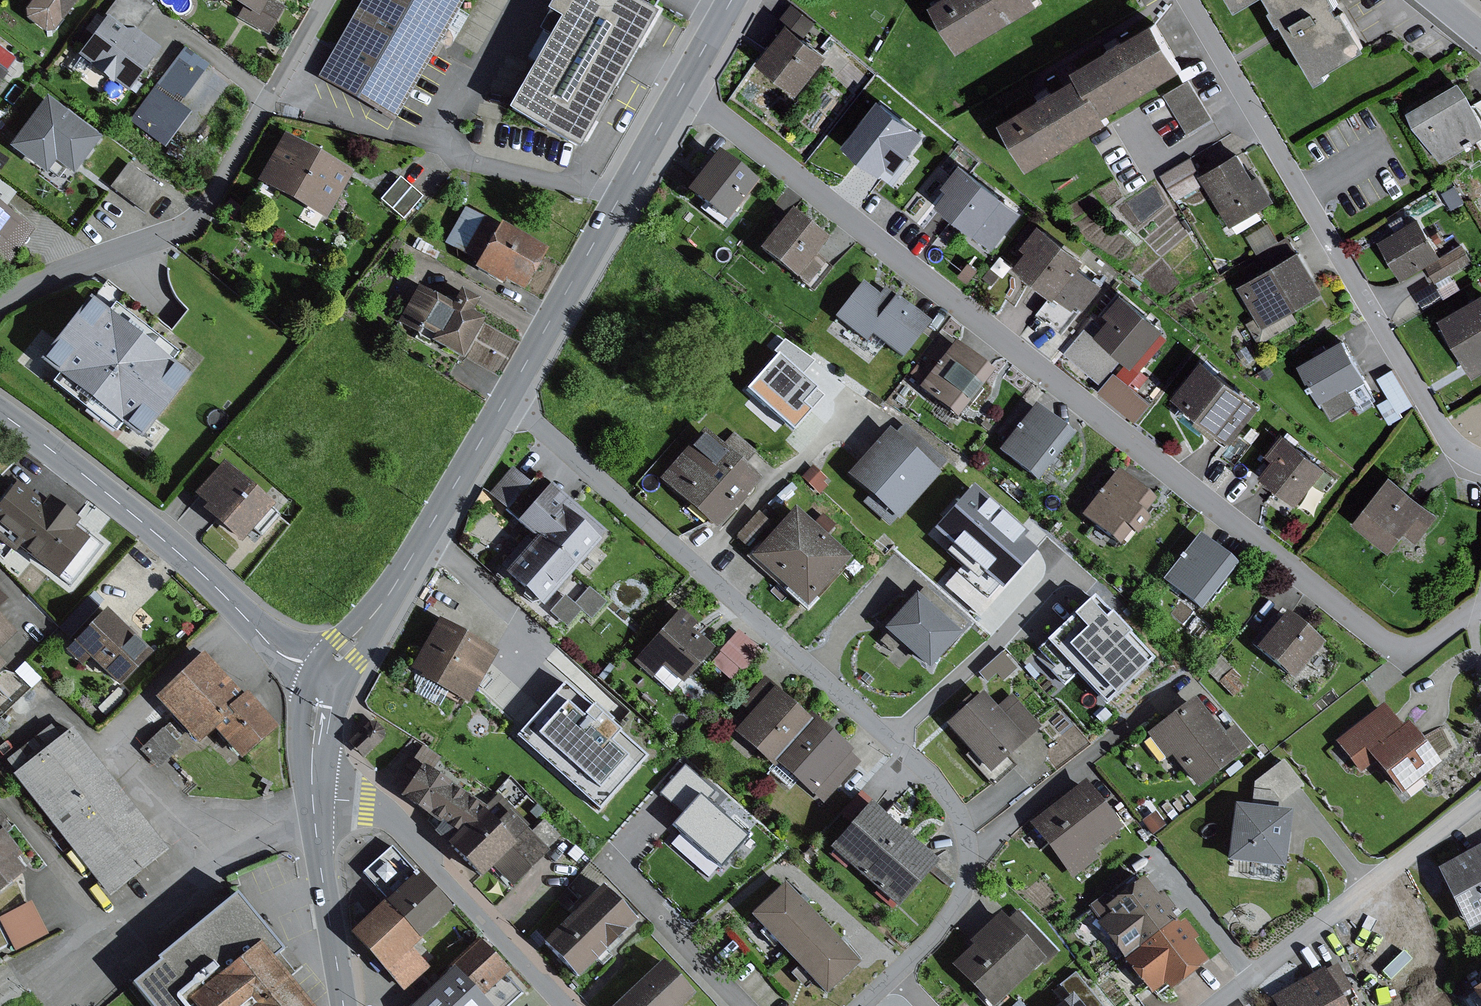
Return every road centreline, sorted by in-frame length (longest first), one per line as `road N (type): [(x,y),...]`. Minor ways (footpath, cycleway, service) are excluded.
road 1 (residential): [(680,90),(1383,641),(1414,650),(1455,620),(1480,613)]
road 2 (residential): [(504,403),(892,740),(951,802),(967,847),(965,886),(932,938),(860,1005)]
road 3 (residential): [(1187,0),(1448,440),(1480,463)]
road 4 (residential): [(0,303),(182,228),(203,208),(327,0)]
road 5 (tertiary): [(0,412),(157,535),(286,656),(327,678)]
road 6 (tertiary): [(504,403),(680,90)]
road 7 (residential): [(313,798),(388,815),(564,1005)]
road 8 (residential): [(1480,800),(1216,1005)]
road 9 (tertiary): [(327,678),(504,403)]
road 10 (unclassified): [(313,798),(344,1005)]
road 11 (unclassified): [(327,678),(314,715),(313,798)]

